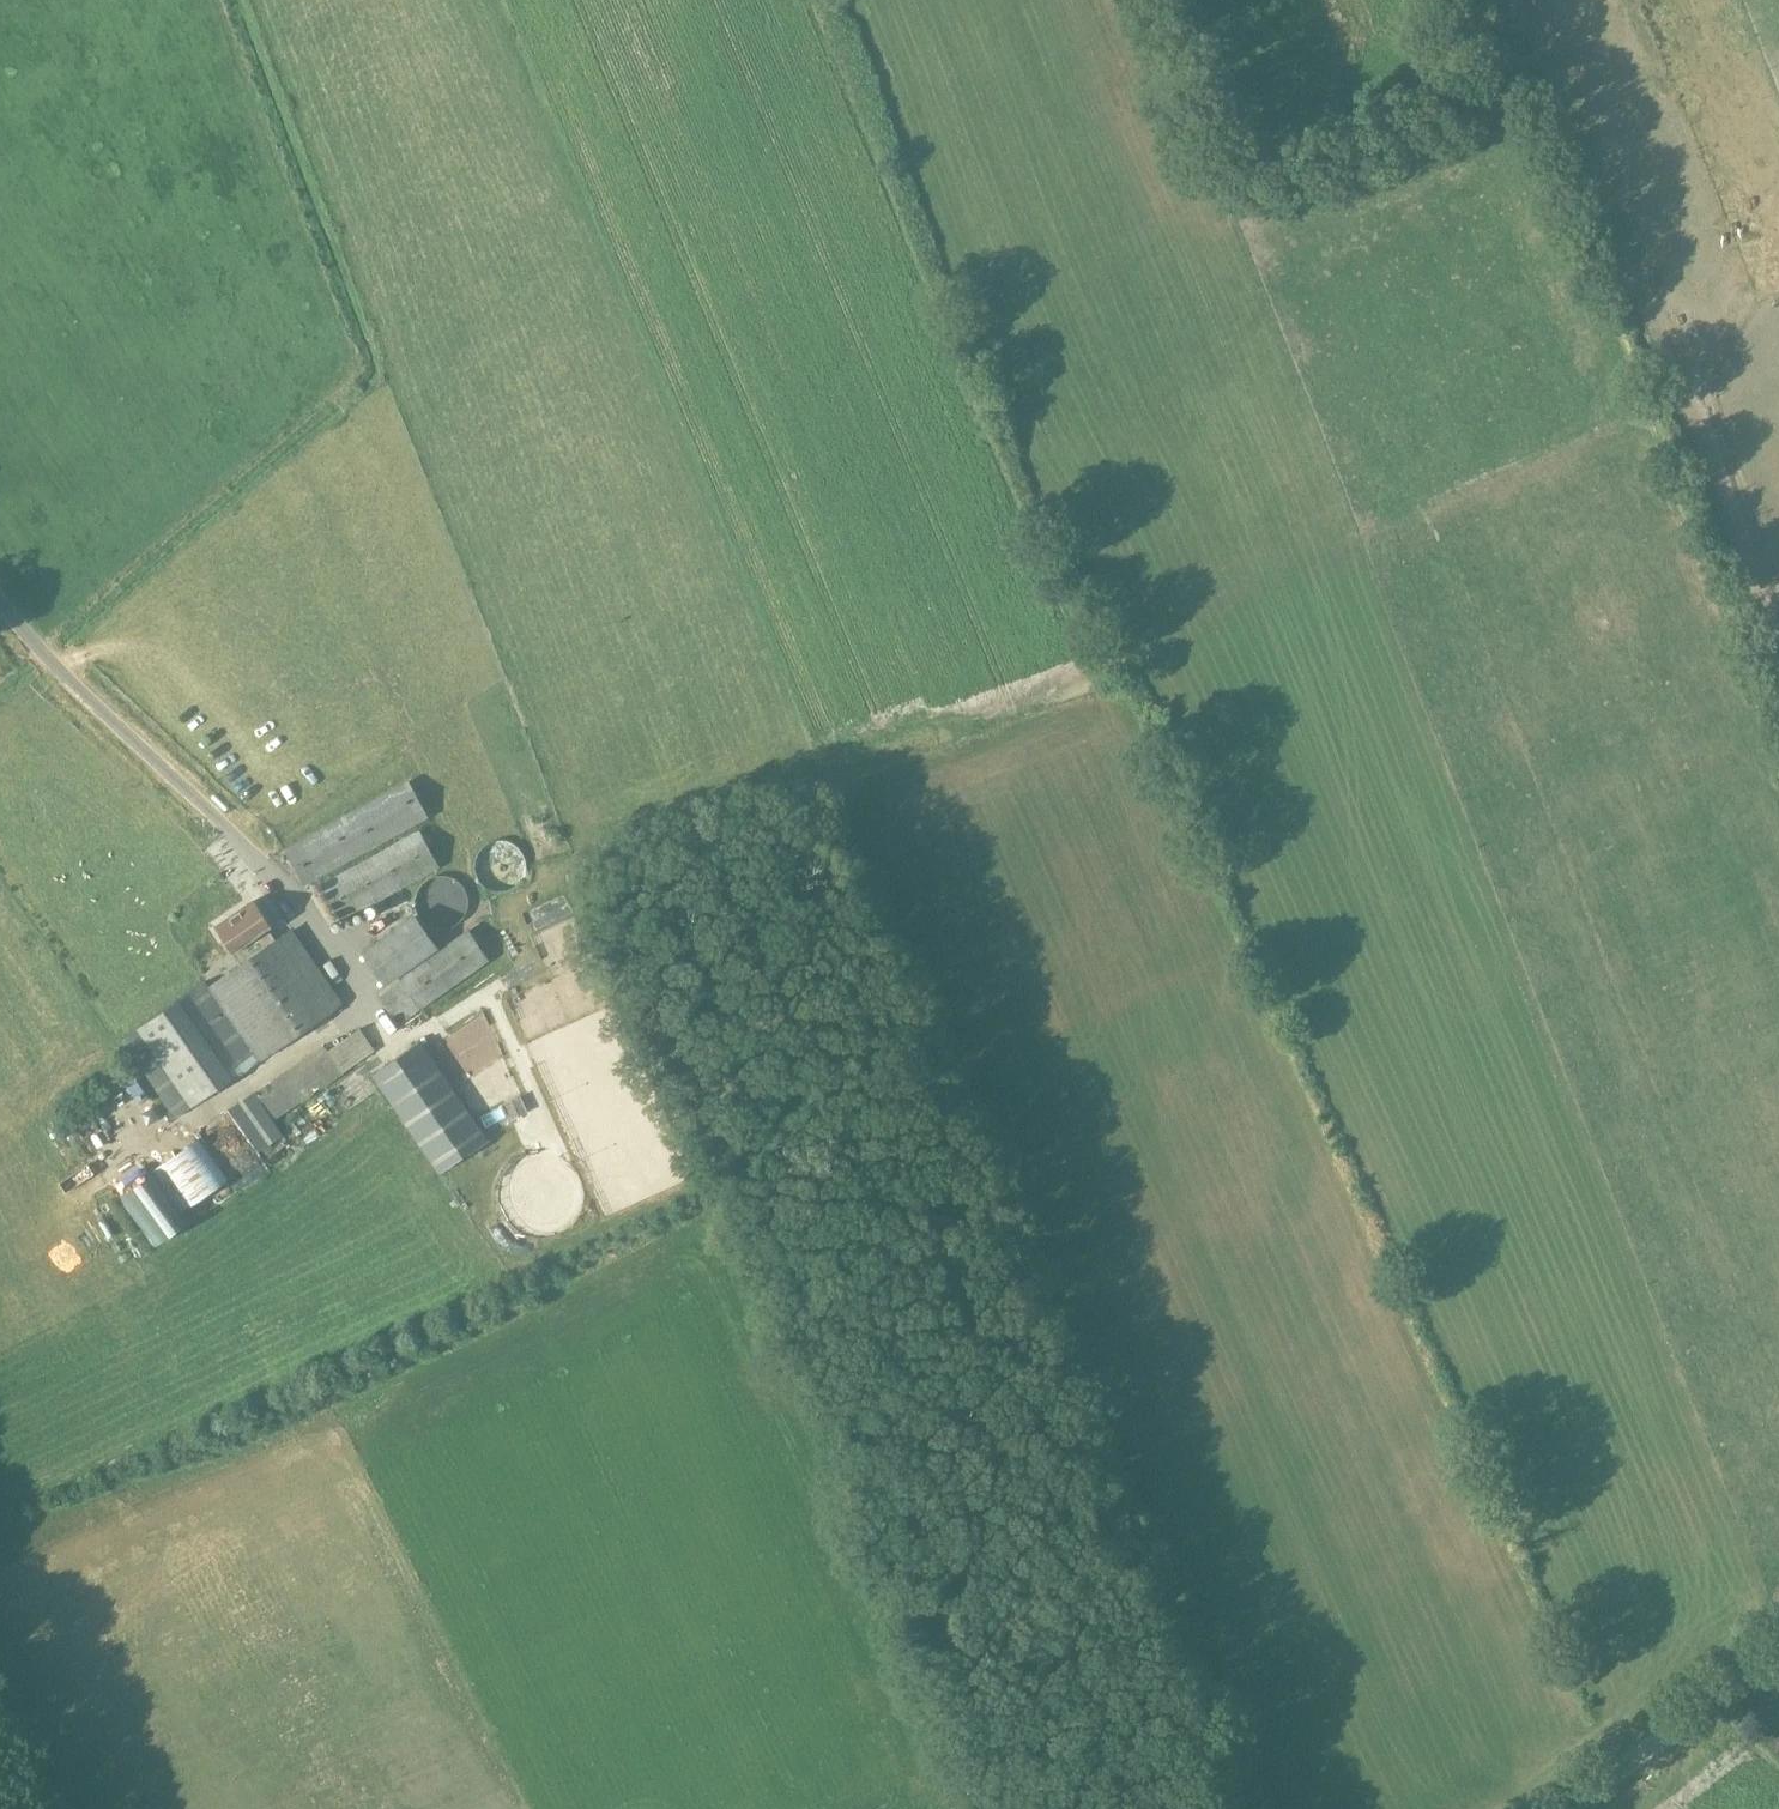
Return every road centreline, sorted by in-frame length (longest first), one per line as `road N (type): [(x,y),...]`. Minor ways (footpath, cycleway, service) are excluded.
road 1 (unclassified): [(1575,1808),(1778,1653)]

